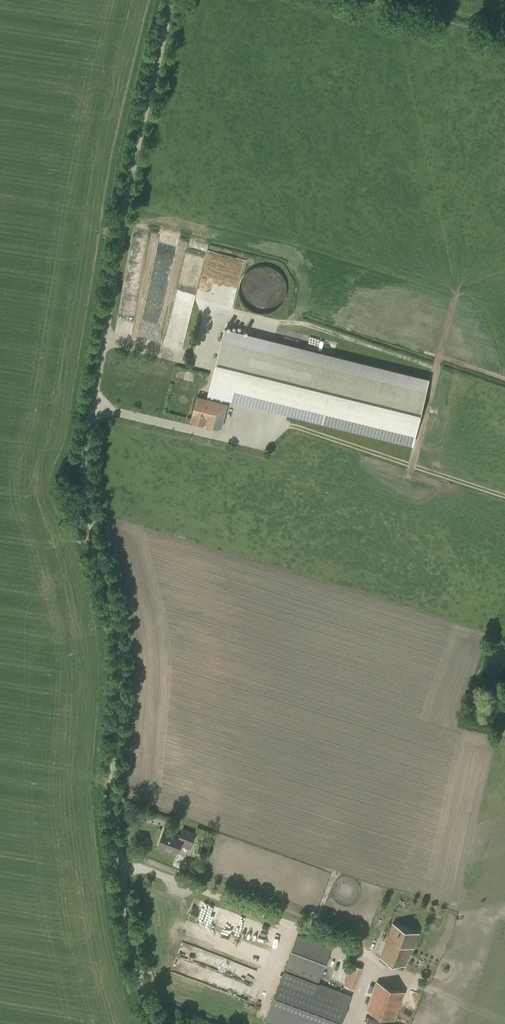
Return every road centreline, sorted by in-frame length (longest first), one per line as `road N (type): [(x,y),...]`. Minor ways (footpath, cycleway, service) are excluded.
road 1 (unclassified): [(153,1023),(114,811),(118,627),(84,467),(132,173),(174,0)]
road 2 (track): [(504,497),(290,427)]

